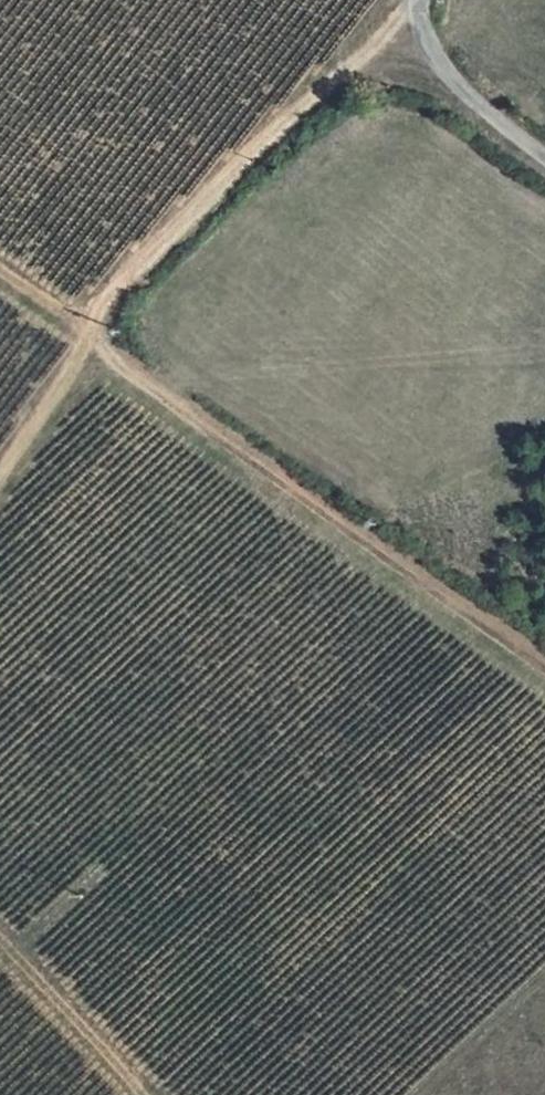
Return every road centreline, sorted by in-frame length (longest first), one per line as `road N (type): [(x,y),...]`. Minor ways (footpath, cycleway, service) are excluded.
road 1 (track): [(0,272),(544,663)]
road 2 (track): [(418,8),(118,284),(84,334),(83,357),(0,475)]
road 3 (unclassified): [(420,0),(433,50),(469,98),(544,154)]

